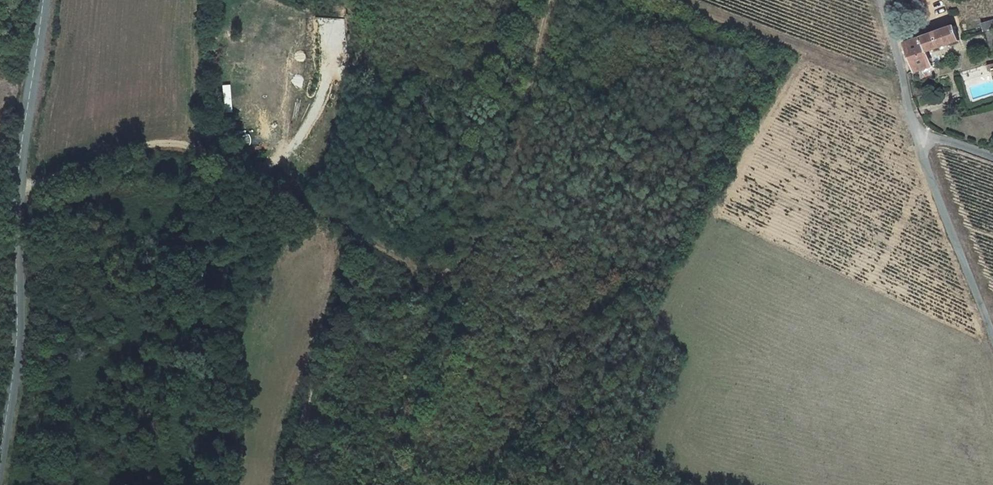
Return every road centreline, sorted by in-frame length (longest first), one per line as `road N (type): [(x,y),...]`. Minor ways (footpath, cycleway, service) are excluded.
road 1 (track): [(0,197),(132,149),(181,143),(229,162),(428,282),(445,279),(481,234),(529,116),(553,0)]
road 2 (tertiary): [(42,0),(17,190),(19,324),(0,460)]
road 3 (track): [(684,0),(905,91)]
road 4 (unclassified): [(992,337),(916,136)]
road 5 (unclassified): [(916,136),(880,0)]

